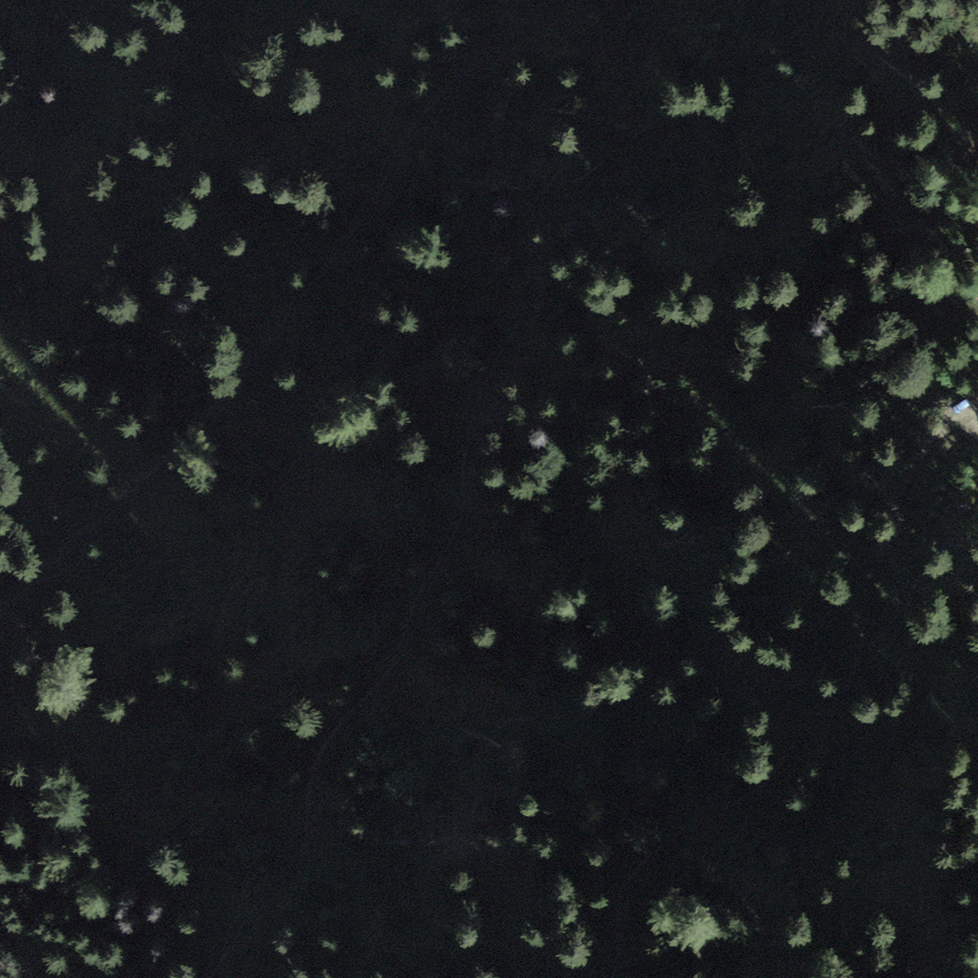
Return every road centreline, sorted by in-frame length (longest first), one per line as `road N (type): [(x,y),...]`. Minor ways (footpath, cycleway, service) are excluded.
road 1 (track): [(215,977),(299,851),(325,742),(392,663),(451,545),(472,418),(522,312),(535,209),(601,117),(667,0)]
road 2 (track): [(545,0),(412,132),(207,420),(0,610)]
road 3 (track): [(977,405),(951,416),(915,464),(879,549),(856,662),(828,710),(755,791),(633,871),(617,977)]
road 4 (track): [(748,977),(768,895),(836,835),(868,755),(901,719),(908,659),(900,590),(908,554),(936,471),(952,450),(977,438)]

